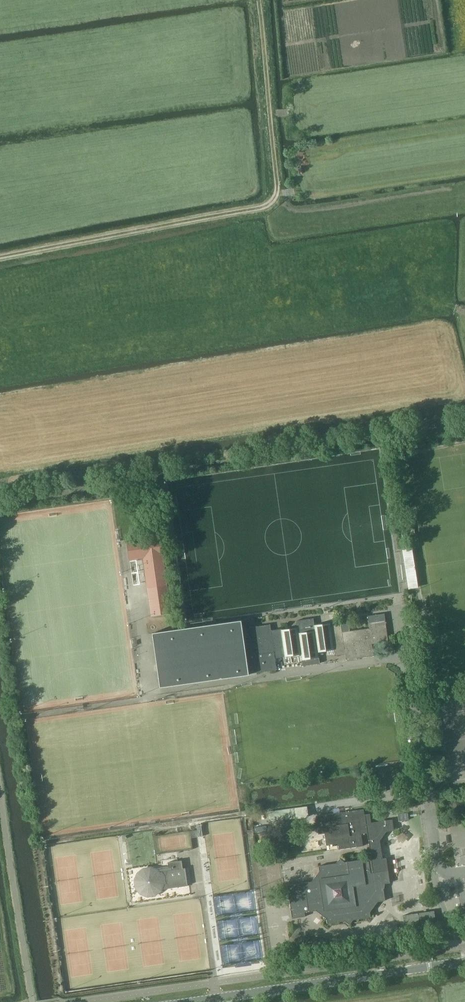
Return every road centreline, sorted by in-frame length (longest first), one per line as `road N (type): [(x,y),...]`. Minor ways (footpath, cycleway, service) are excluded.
road 1 (track): [(0,258),(273,201),(259,1)]
road 2 (tertiary): [(191,1001),(464,961)]
road 3 (unclassified): [(33,1001),(0,787)]

